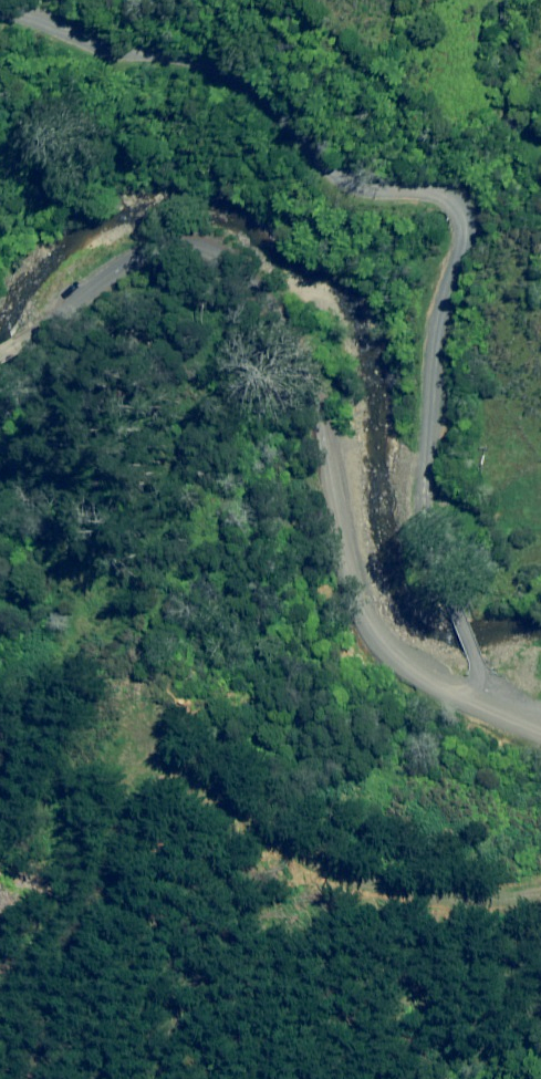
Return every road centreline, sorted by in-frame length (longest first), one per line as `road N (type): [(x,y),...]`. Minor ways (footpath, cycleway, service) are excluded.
road 1 (unclassified): [(469,704),(468,655),(421,539),(418,458),(438,287),(458,234),(454,194),(408,179),(352,209),(258,143),(201,88),(0,21)]
road 2 (unclassified): [(0,347),(128,254),(164,242),(196,245),(230,264),(262,295),(310,392),(333,550),(365,636),(398,668),(469,704)]

